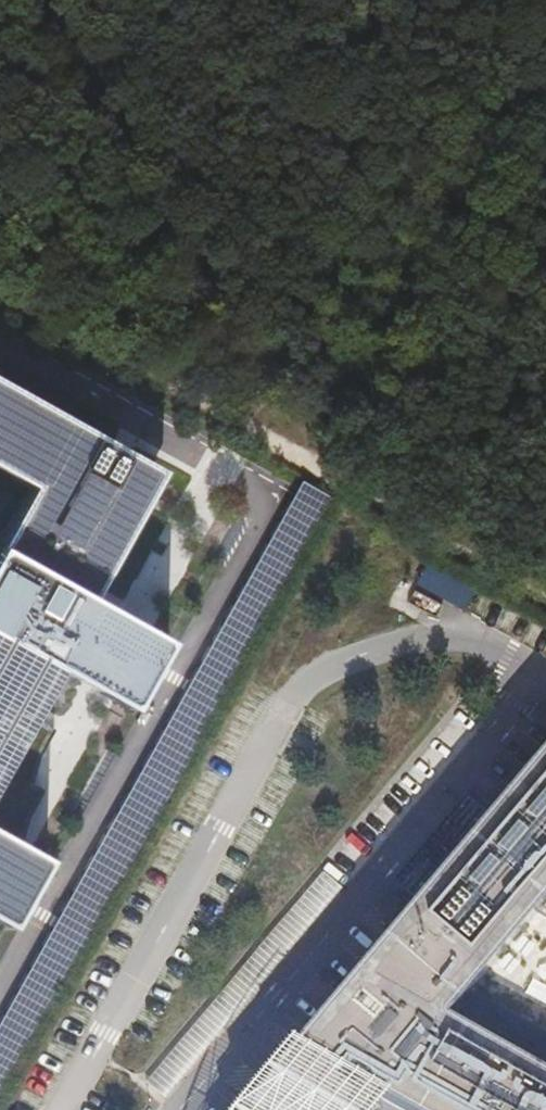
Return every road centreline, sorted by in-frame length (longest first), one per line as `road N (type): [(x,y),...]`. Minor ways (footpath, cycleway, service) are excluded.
road 1 (track): [(296,462),(0,295)]
road 2 (track): [(545,603),(296,462)]

